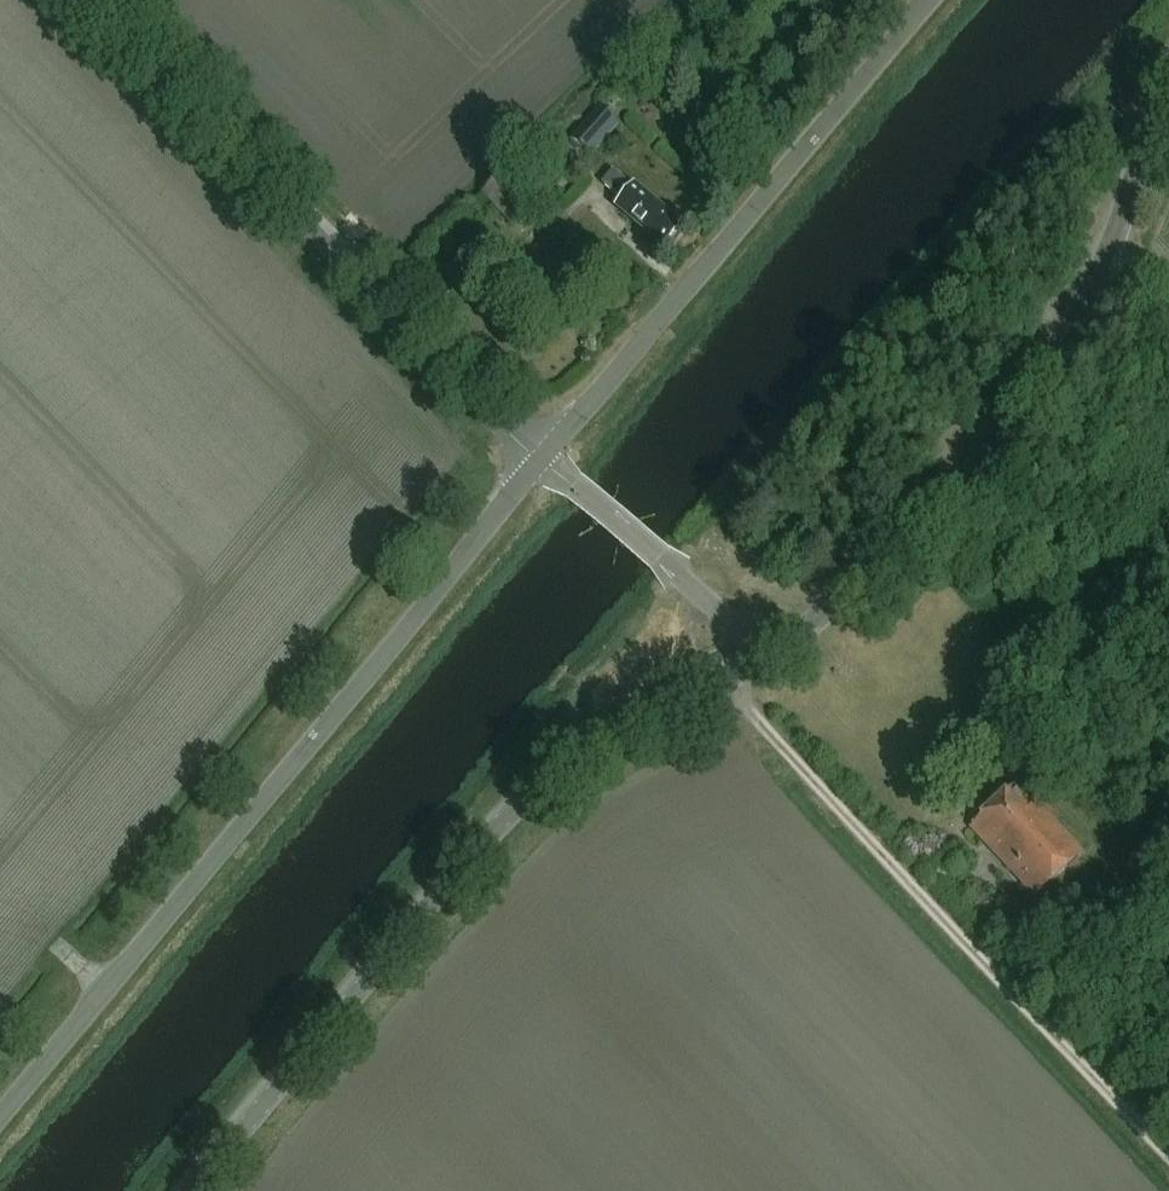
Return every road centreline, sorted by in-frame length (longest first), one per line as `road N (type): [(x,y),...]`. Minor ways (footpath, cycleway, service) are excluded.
road 1 (unclassified): [(0,1112),(540,459)]
road 2 (tertiary): [(724,683),(820,618),(1031,391),(1107,259),(1168,81)]
road 3 (tertiary): [(198,1190),(530,798),(724,683)]
road 4 (unclassified): [(1168,1172),(724,683)]
road 5 (unclassified): [(540,459),(91,0)]
road 6 (unclassified): [(540,459),(934,0)]
road 7 (unclassified): [(724,683),(722,625),(681,579),(540,459)]

